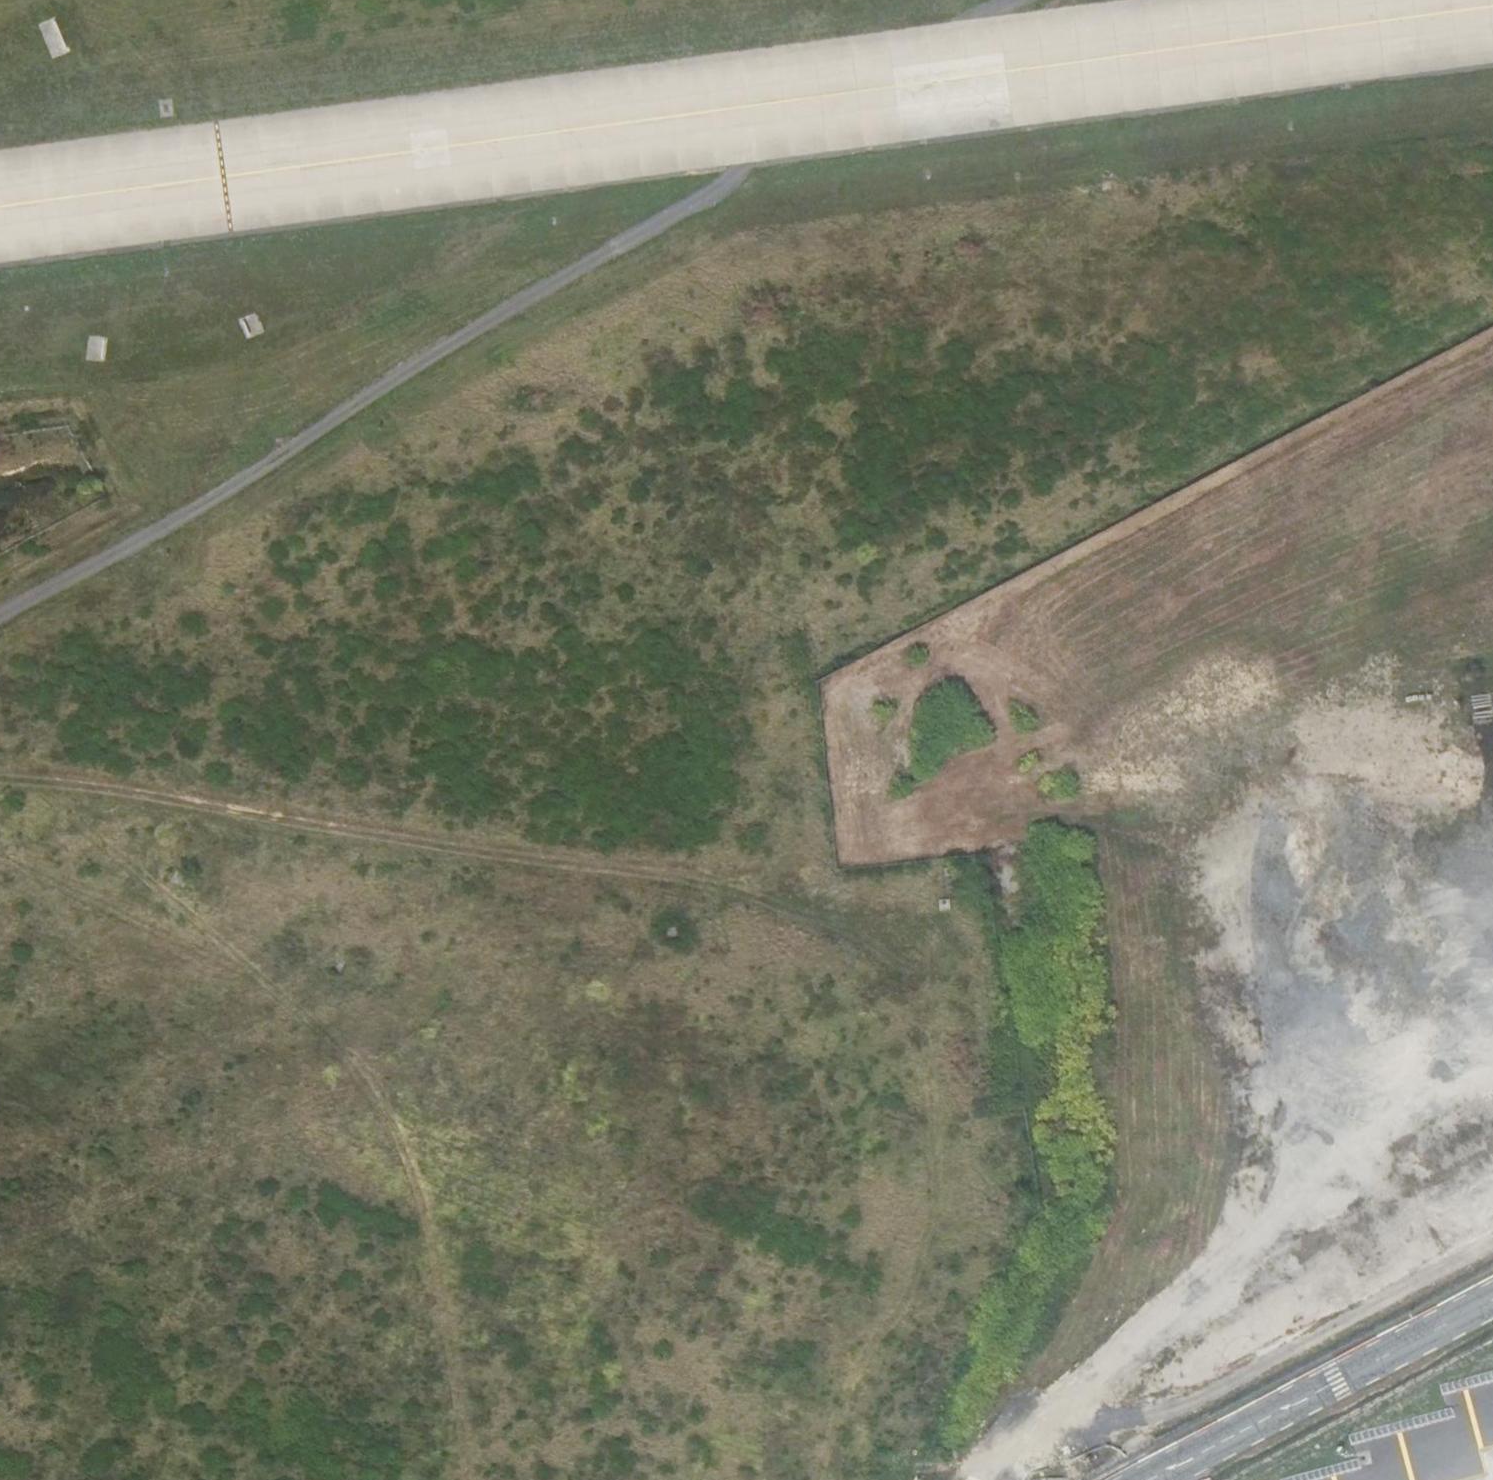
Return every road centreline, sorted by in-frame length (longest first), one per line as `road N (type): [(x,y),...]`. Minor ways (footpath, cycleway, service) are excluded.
road 1 (track): [(0,615),(201,507),(513,306),(896,88),(965,25),(1014,0)]
road 2 (unclassified): [(1147,1479),(1492,1298)]

